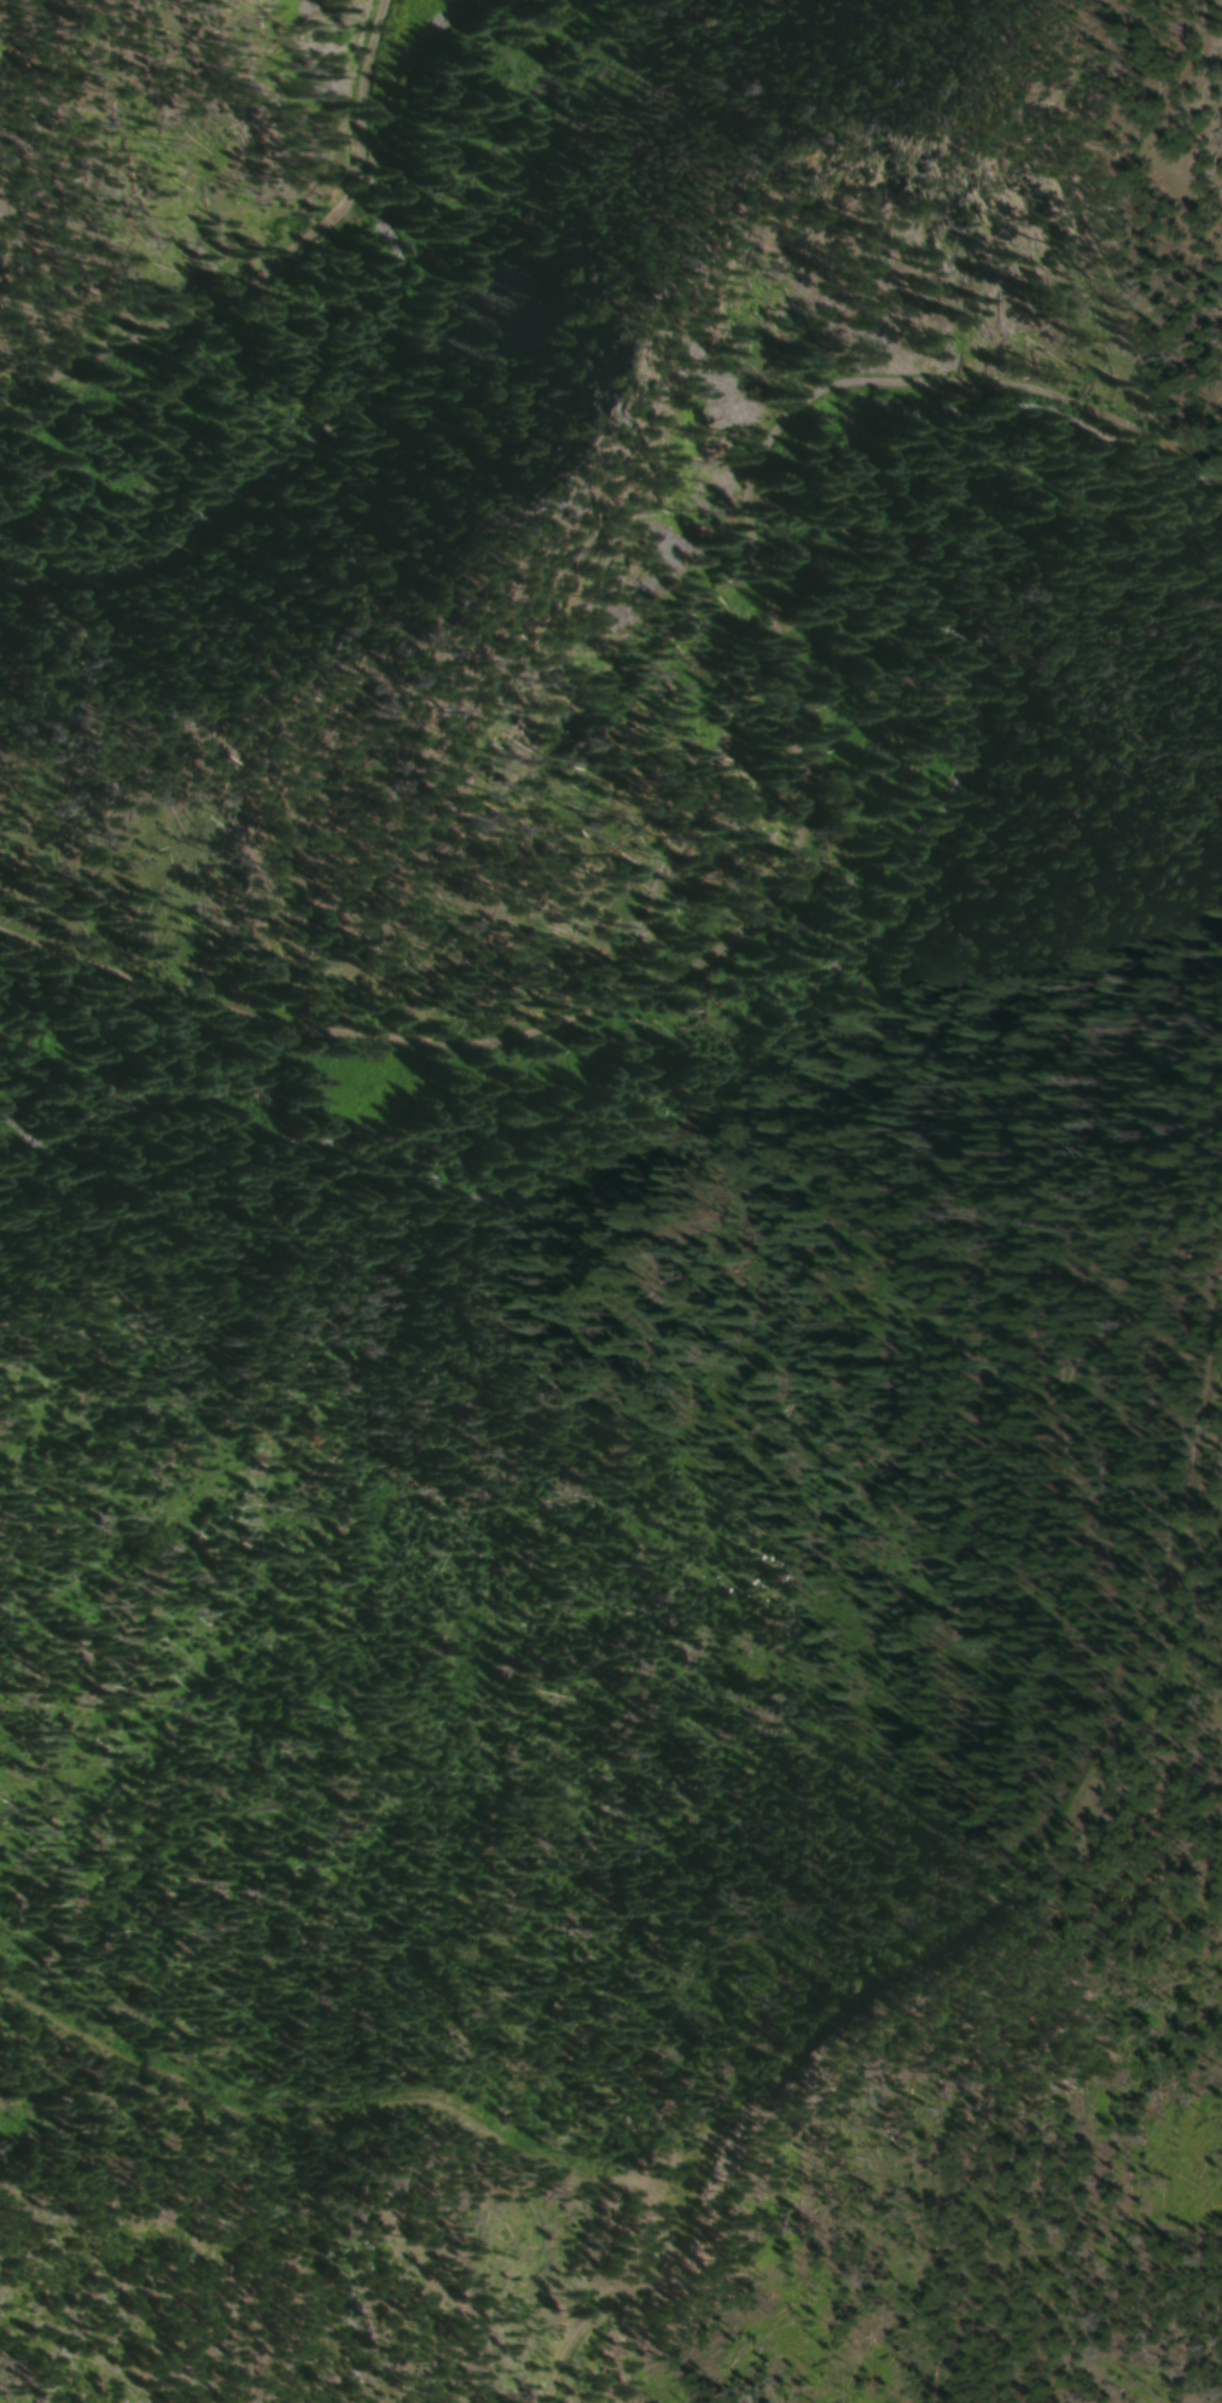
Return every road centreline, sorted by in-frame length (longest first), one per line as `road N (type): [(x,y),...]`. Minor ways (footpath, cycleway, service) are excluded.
road 1 (track): [(1221,446),(1191,453),(1019,385),(859,380),(810,397),(757,473),(756,547),(803,798),(766,909),(650,989),(500,1041),(325,1034),(0,923)]
road 2 (track): [(0,411),(250,283),(350,200),(392,0)]

